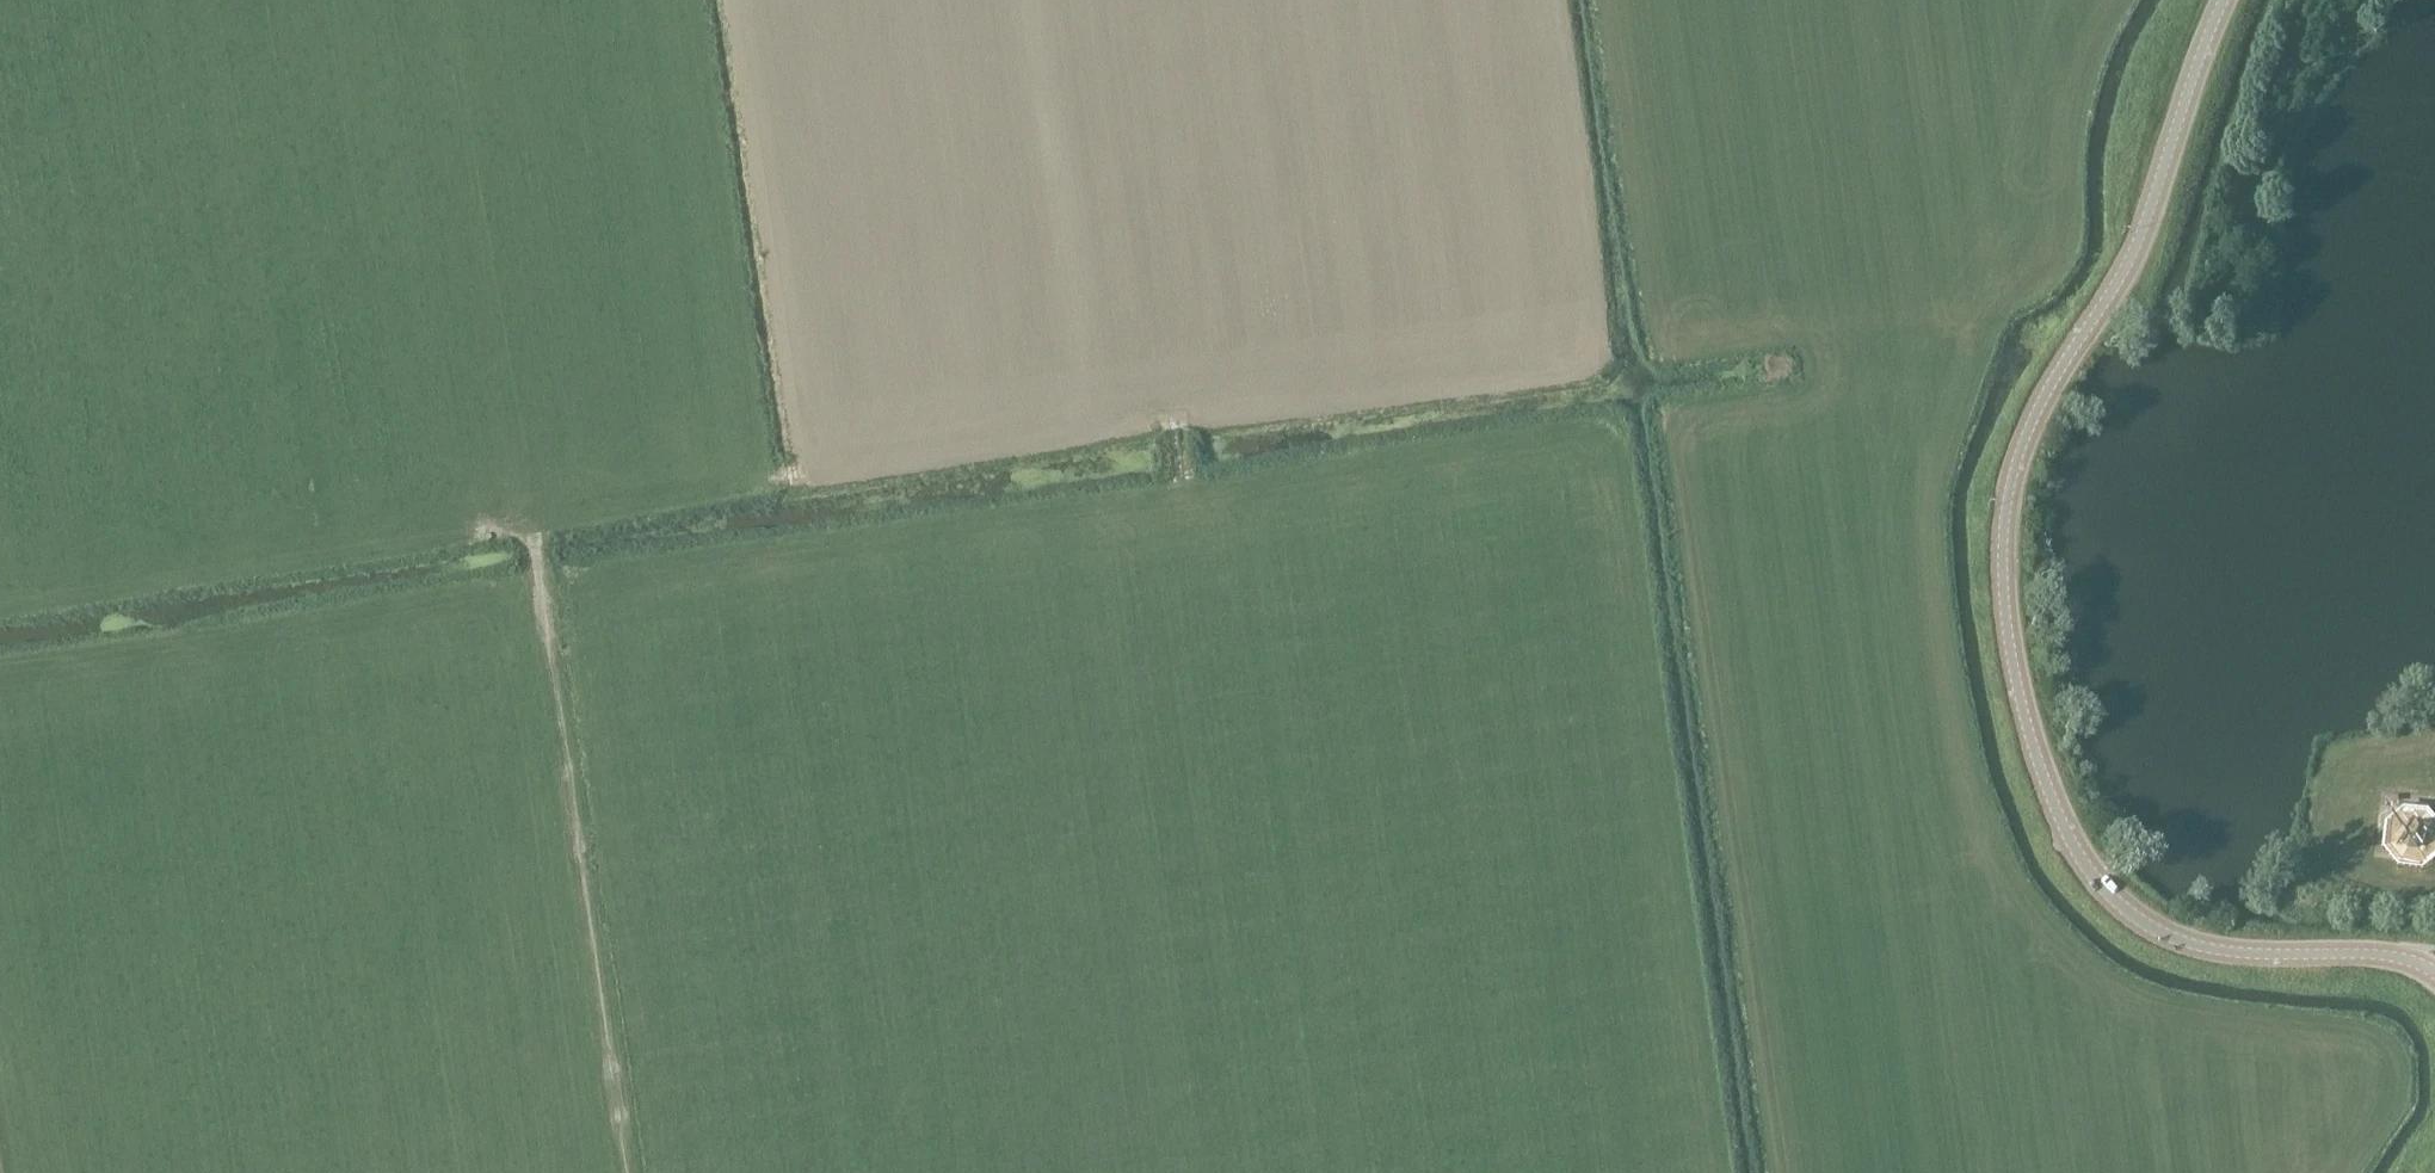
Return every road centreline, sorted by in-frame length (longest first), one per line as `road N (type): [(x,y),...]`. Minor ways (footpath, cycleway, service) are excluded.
road 1 (tertiary): [(2434,975),(2382,956),(2206,949),(2138,923),(2089,874),(2068,839),(2017,693),(2002,576),(2009,482),(2041,401),(2145,224),(2224,0)]

